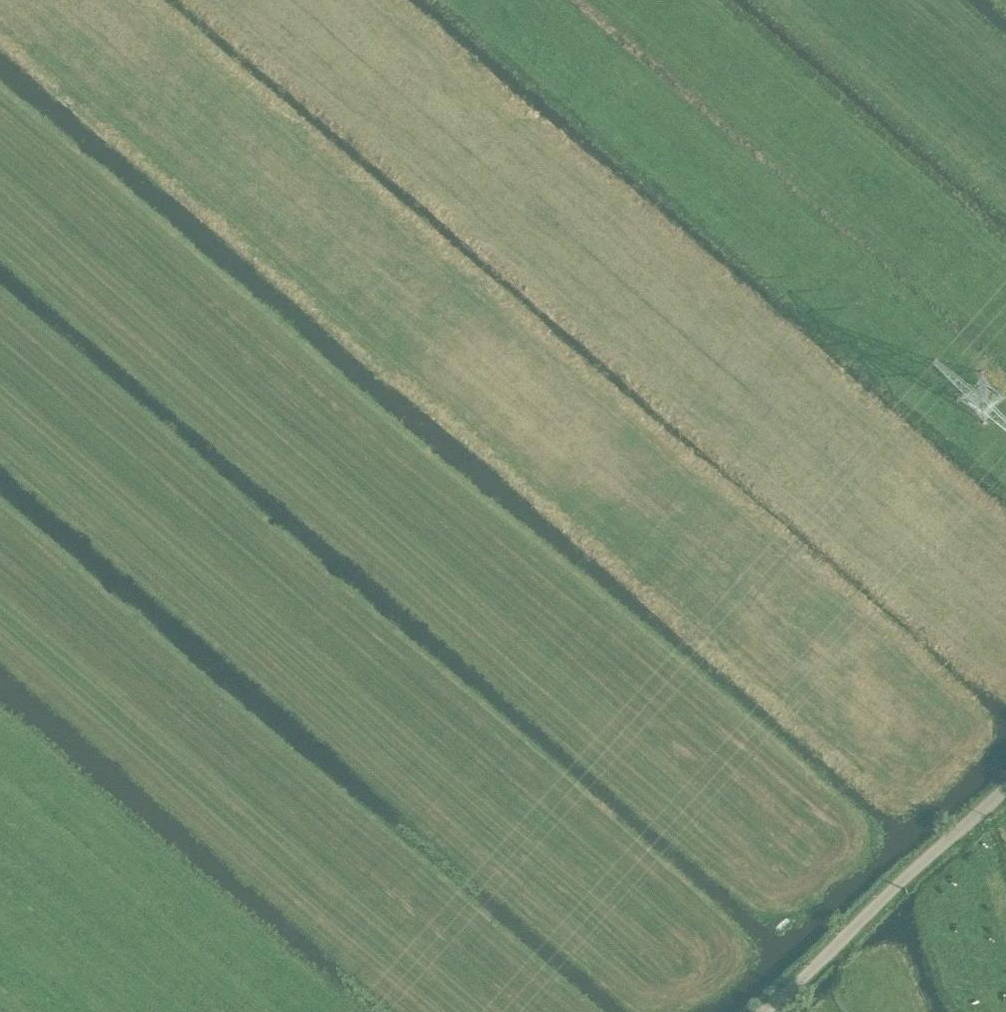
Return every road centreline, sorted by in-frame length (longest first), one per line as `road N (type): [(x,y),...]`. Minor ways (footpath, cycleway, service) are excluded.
road 1 (unclassified): [(763,1011),(1005,791)]

